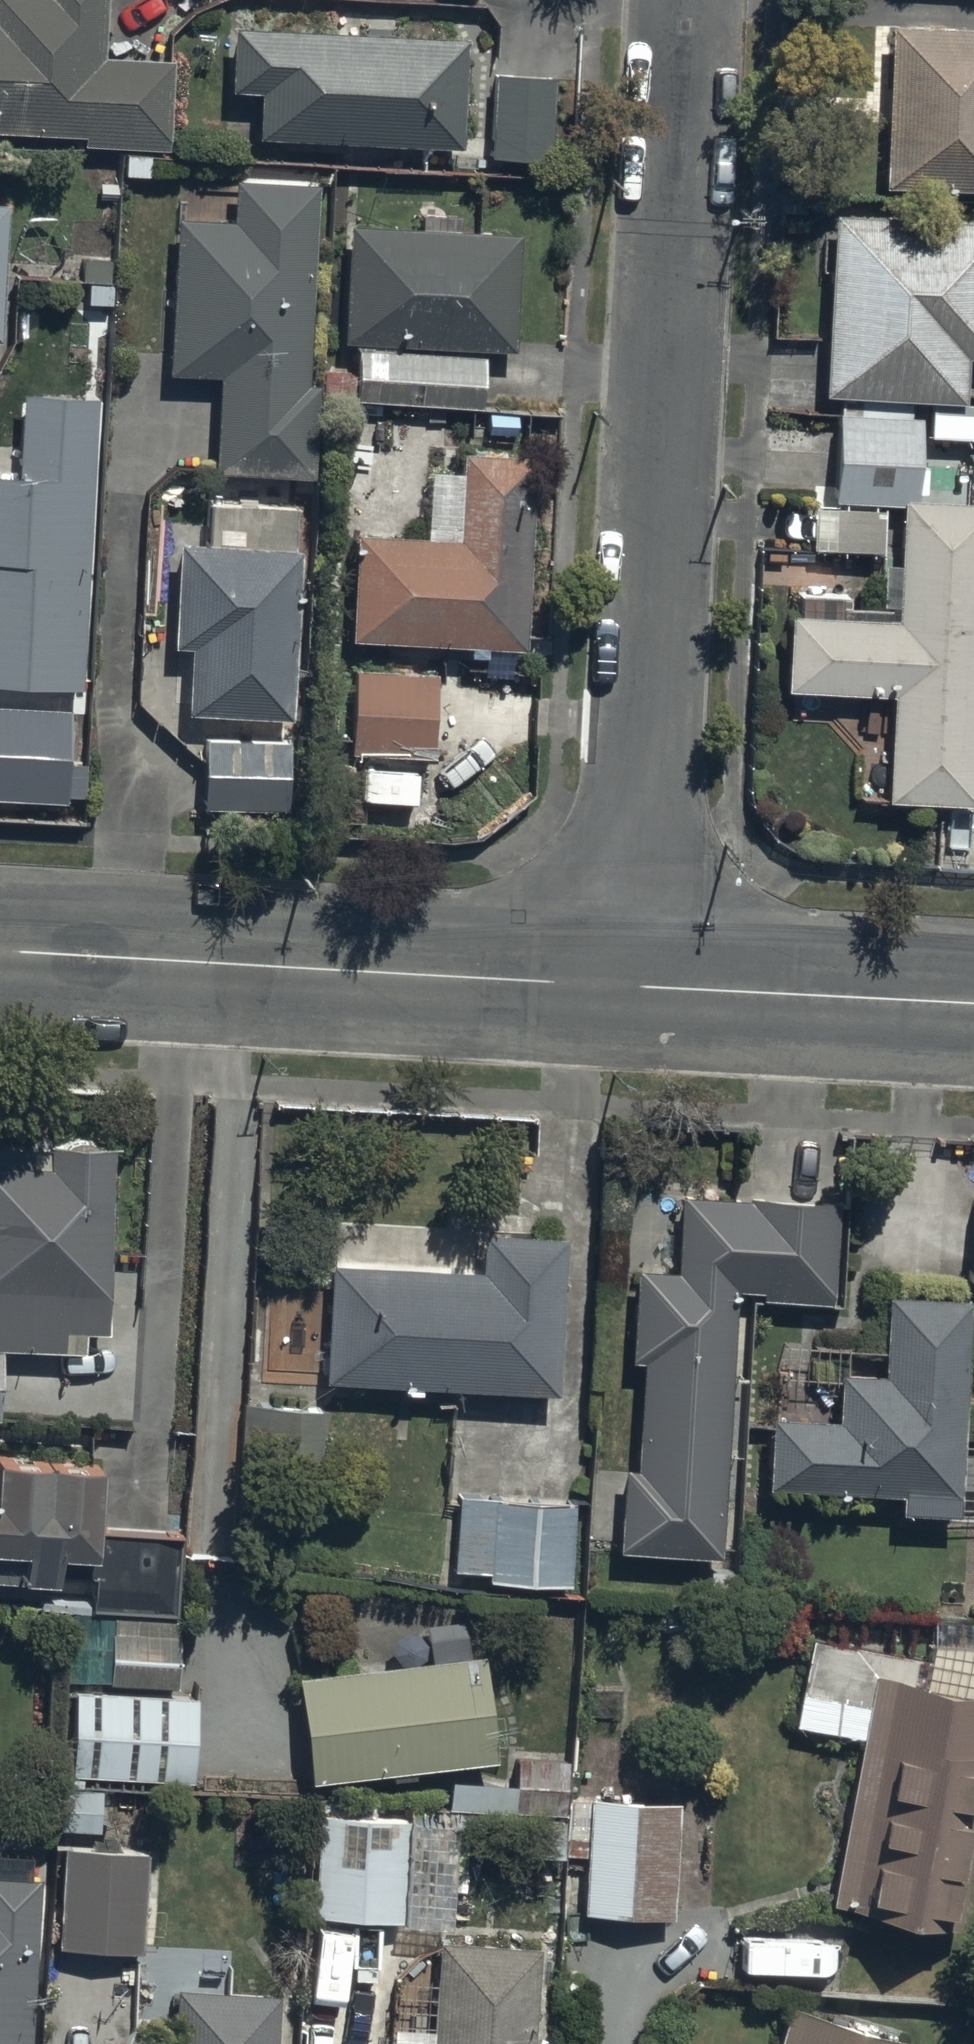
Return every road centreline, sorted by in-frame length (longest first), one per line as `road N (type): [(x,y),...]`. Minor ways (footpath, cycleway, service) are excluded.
road 1 (residential): [(642,986),(689,0)]
road 2 (tertiary): [(642,986),(0,952)]
road 3 (tertiary): [(973,1004),(642,986)]

